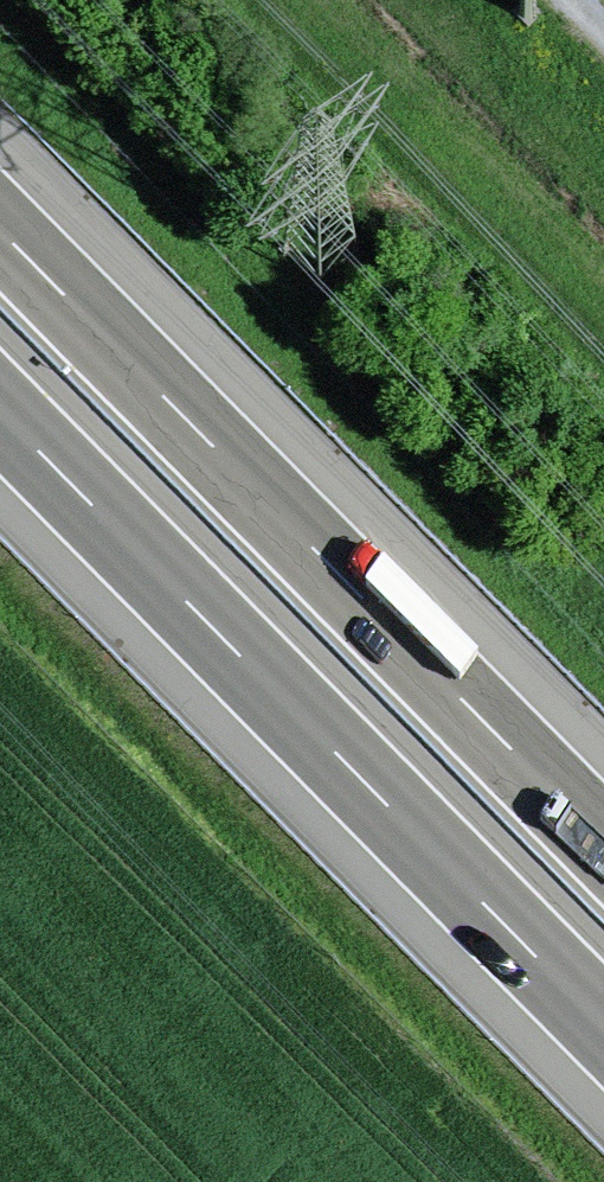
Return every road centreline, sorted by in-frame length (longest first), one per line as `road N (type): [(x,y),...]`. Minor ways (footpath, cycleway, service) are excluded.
road 1 (motorway): [(603,843),(0,230)]
road 2 (motorway): [(0,412),(603,1025)]

